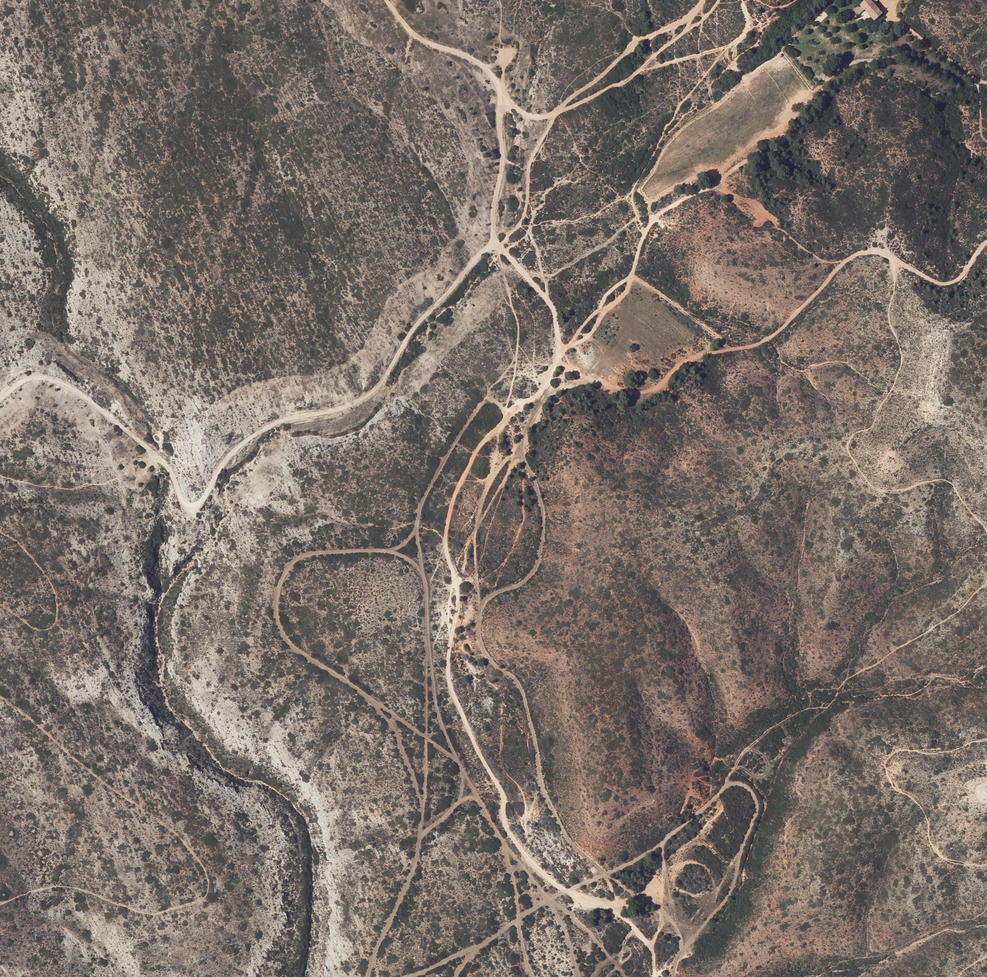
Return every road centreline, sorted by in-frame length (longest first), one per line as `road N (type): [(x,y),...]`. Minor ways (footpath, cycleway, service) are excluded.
road 1 (track): [(498,244),(550,304),(558,349),(466,547),(448,681),(505,798),(502,814),(513,840),(553,883),(601,900),(639,933),(653,956),(653,976)]
road 2 (track): [(0,397),(41,373),(56,378),(167,458),(176,490),(193,504),(243,439),(375,387),(417,324),(475,258),(498,244)]
road 3 (track): [(674,976),(690,935),(725,901),(752,801),(738,782),(636,863),(408,976)]
road 4 (track): [(543,394),(587,380),(655,389),(695,356),(772,337),(860,254),(889,256),(943,284),(957,280),(986,243)]
road 5 (track): [(0,904),(78,886),(145,916),(175,920),(204,895),(188,839),(0,694)]
road 6 (track): [(704,0),(682,33),(637,70),(561,111)]
road 7 (track): [(0,601),(44,628),(56,611),(46,570),(0,530)]
road 8 (track): [(0,473),(91,483),(167,458)]
road 9 (track): [(561,111),(631,48),(697,13)]
road 10 (track): [(501,97),(479,61),(415,40),(383,0)]
road 11 (track): [(637,70),(729,46),(749,28),(741,0)]
road 12 (track): [(561,111),(528,166),(521,217),(498,244)]
road 13 (track): [(498,244),(491,218),(504,157),(501,97)]

